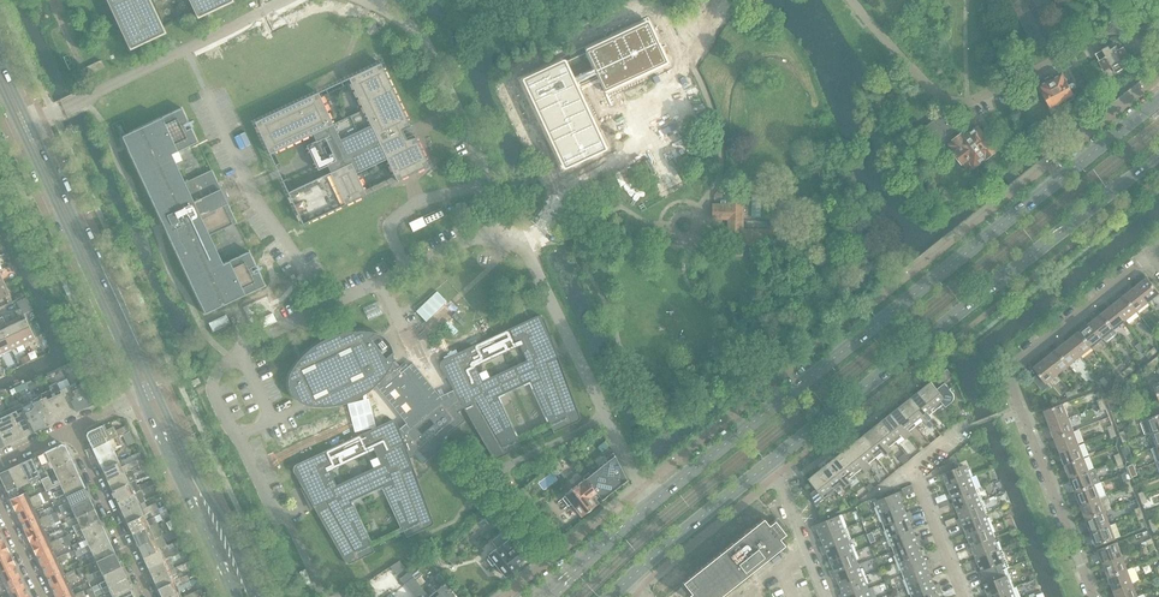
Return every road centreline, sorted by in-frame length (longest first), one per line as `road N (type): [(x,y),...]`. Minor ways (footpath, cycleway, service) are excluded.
road 1 (secondary): [(1158,98),(538,596)]
road 2 (secondary): [(772,460),(1158,151)]
road 3 (residential): [(1095,596),(1011,372),(1152,254)]
road 4 (tertiary): [(153,388),(0,61)]
road 5 (tertiary): [(0,87),(143,394)]
road 6 (tertiary): [(255,596),(153,388)]
road 7 (tertiary): [(143,394),(236,596)]
road 8 (residential): [(71,430),(151,596)]
road 9 (secondary): [(634,574),(772,460)]
road 10 (residential): [(825,596),(772,460)]
road 11 (residential): [(965,596),(914,467)]

